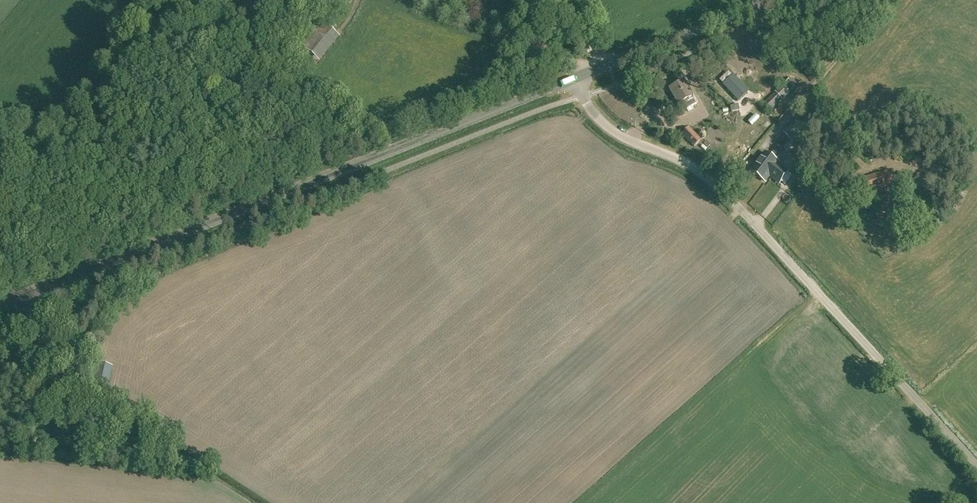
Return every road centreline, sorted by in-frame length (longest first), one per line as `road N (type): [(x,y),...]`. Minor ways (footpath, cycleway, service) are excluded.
road 1 (tertiary): [(0,304),(575,78)]
road 2 (unclassified): [(976,465),(716,185),(607,127),(575,78)]
road 3 (tertiary): [(575,78),(773,0)]
road 4 (track): [(19,314),(8,286),(34,176),(0,170)]
road 5 (track): [(86,116),(178,0)]

